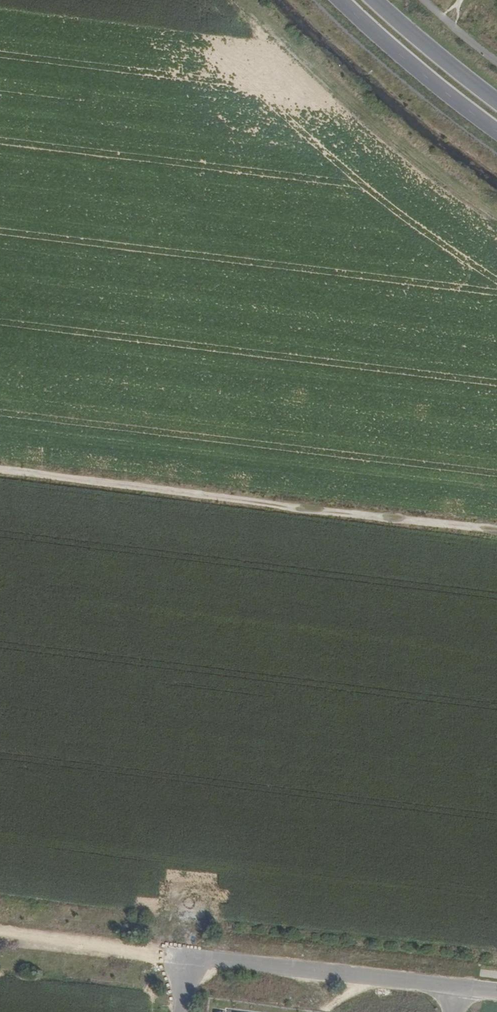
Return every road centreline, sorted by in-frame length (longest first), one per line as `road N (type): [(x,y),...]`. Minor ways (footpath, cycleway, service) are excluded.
road 1 (track): [(0,473),(496,531)]
road 2 (unclassified): [(181,1011),(187,956),(496,991)]
road 3 (primary): [(341,0),(496,130)]
road 4 (primary): [(496,101),(376,0)]

